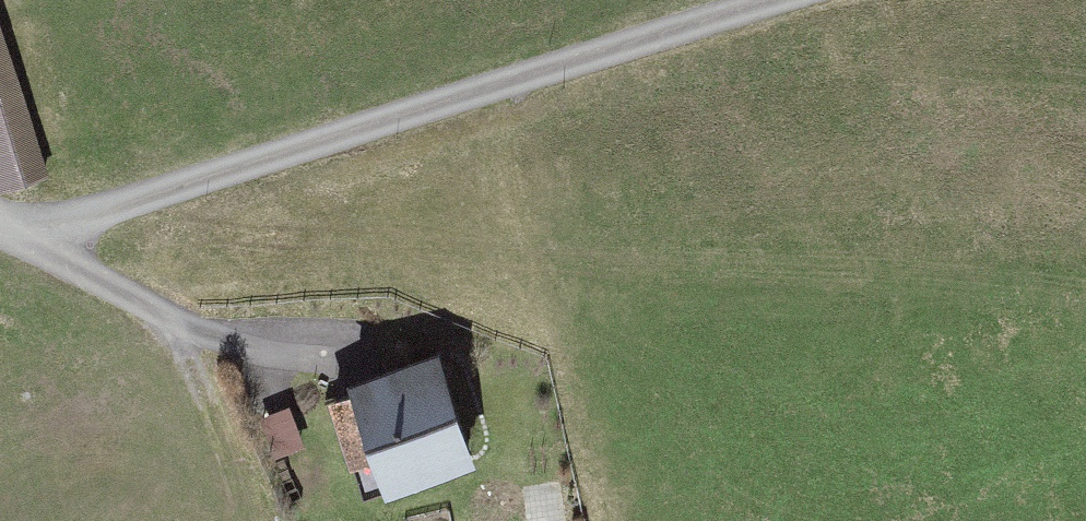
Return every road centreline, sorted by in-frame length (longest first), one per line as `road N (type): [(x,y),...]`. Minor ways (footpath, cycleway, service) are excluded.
road 1 (unclassified): [(0,229),(44,245),(822,0)]
road 2 (track): [(510,93),(495,187),(657,520)]
road 3 (track): [(183,326),(195,389),(250,520)]

